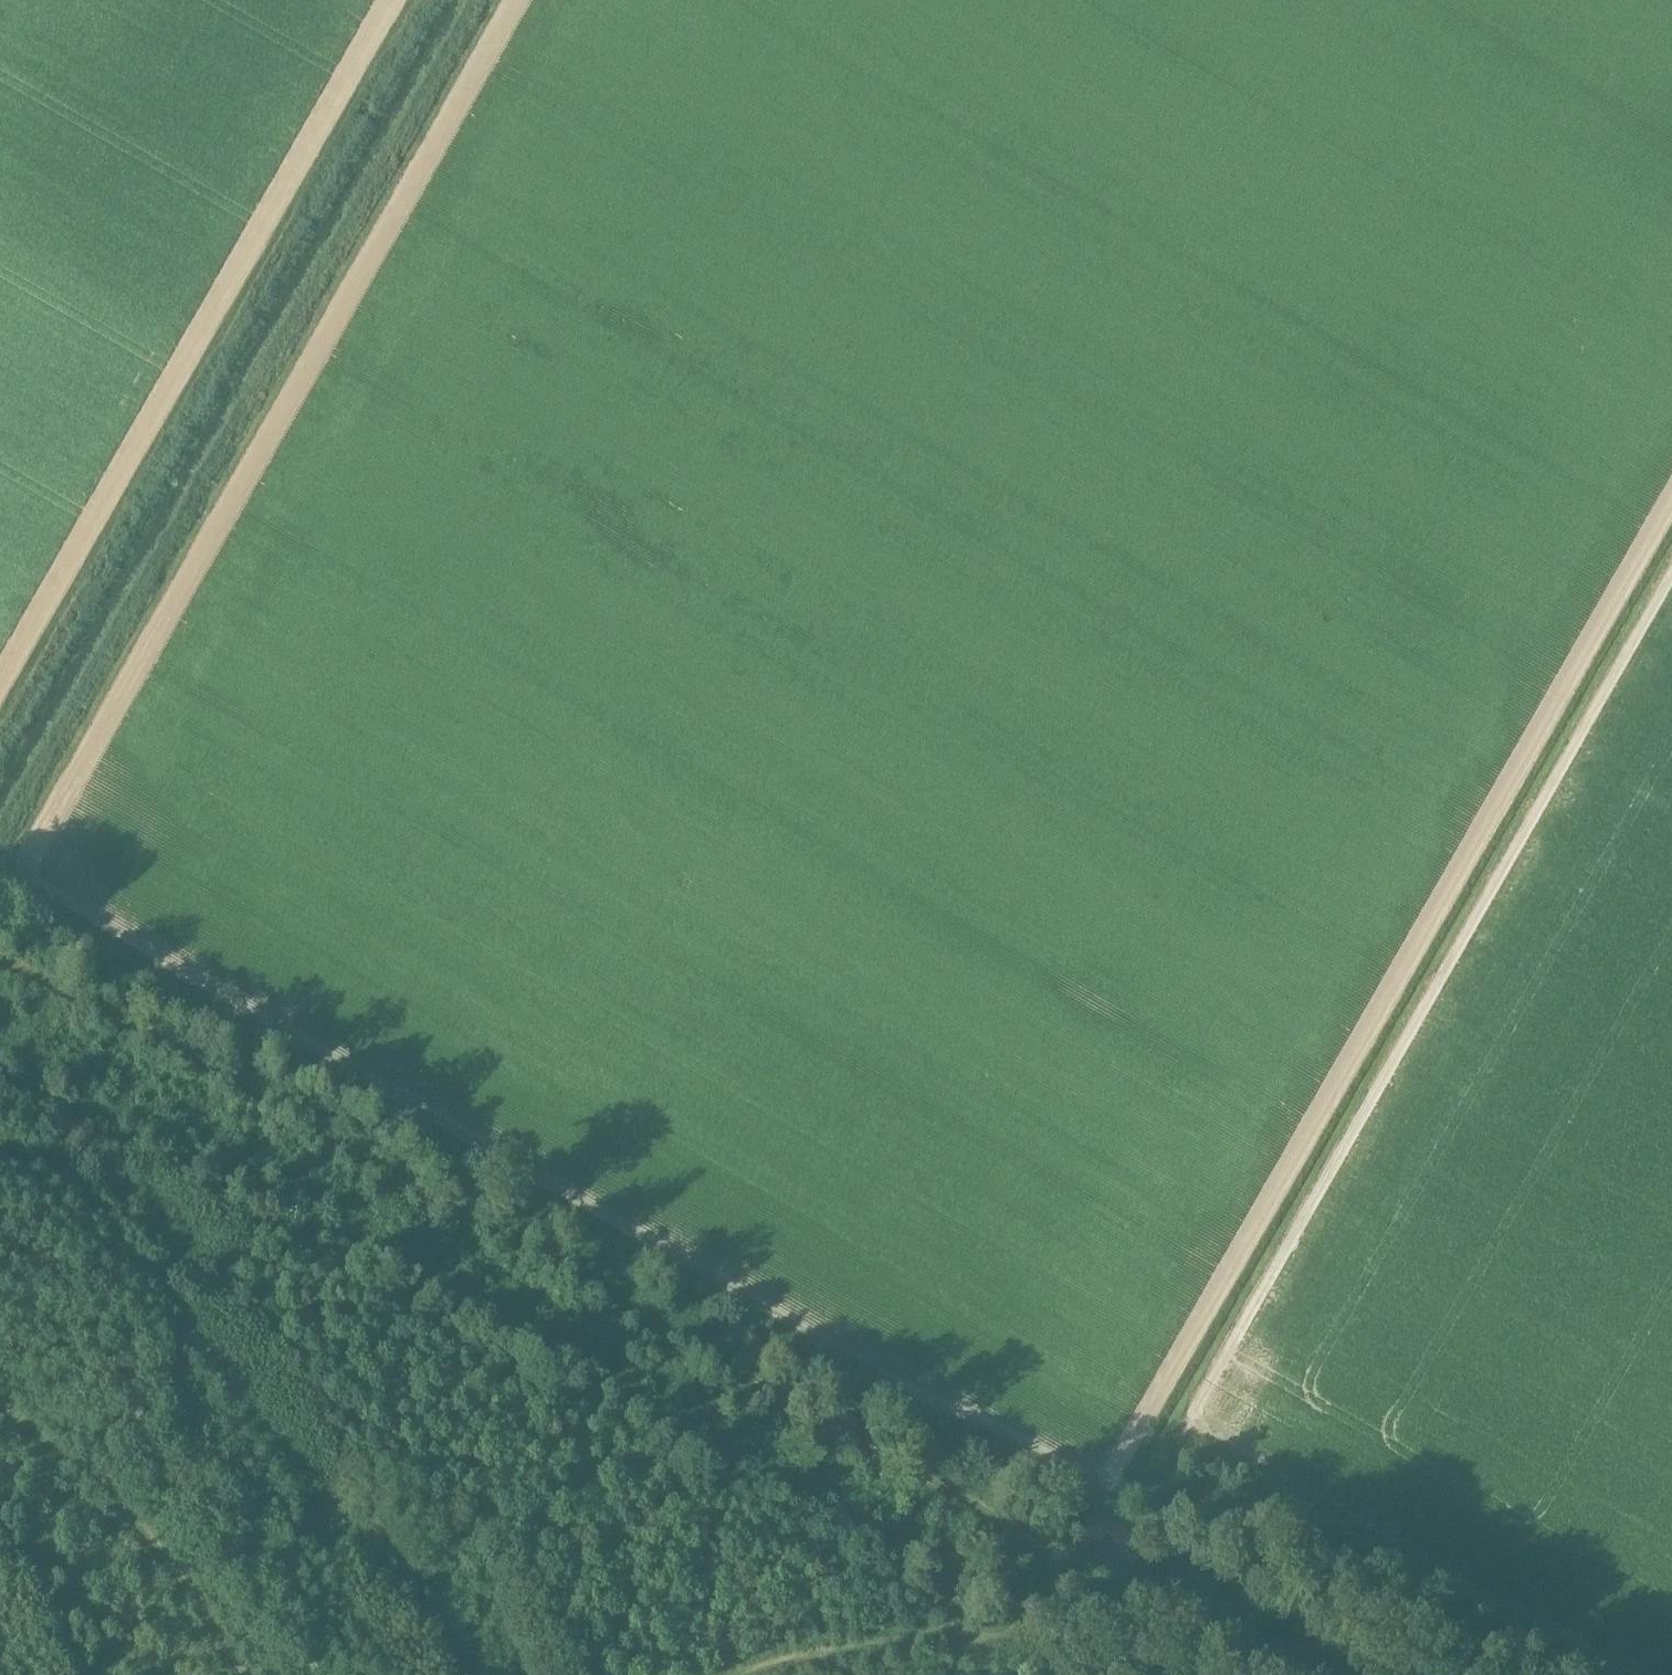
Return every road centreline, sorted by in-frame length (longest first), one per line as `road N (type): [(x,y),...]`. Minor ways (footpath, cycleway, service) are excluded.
road 1 (track): [(1057,1555),(0,958)]
road 2 (track): [(400,0),(0,698)]
road 3 (track): [(0,1151),(56,1182),(155,1284),(293,1478),(382,1674)]
road 4 (track): [(0,1398),(157,1535),(252,1674)]
road 5 (track): [(1057,1555),(1267,1674)]
road 6 (track): [(973,1638),(777,1674)]
road 7 (track): [(973,1638),(1014,1631),(1057,1555)]

